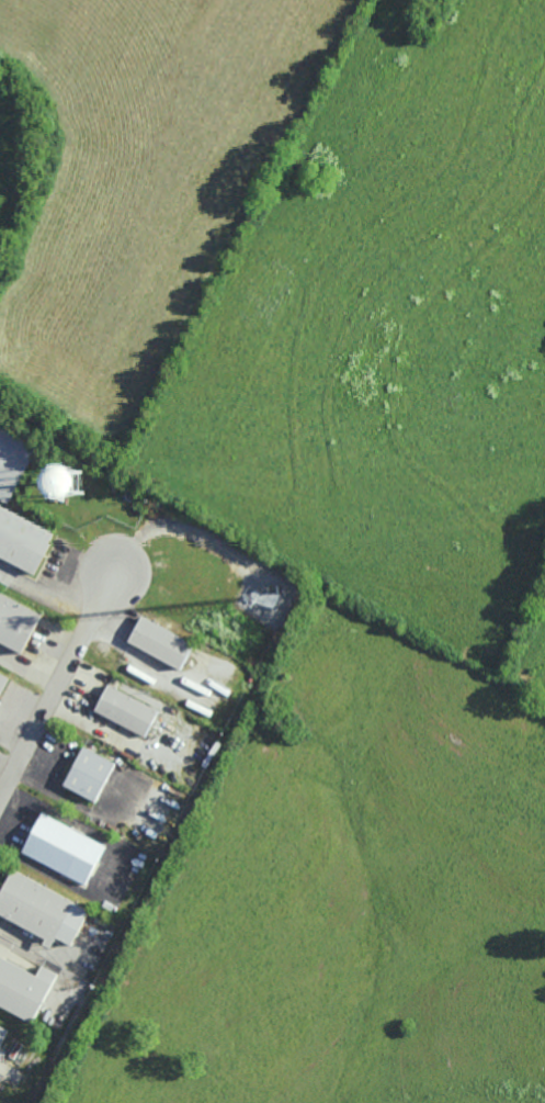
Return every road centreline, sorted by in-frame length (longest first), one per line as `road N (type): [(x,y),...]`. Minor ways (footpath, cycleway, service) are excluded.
road 1 (residential): [(0,795),(117,571)]

